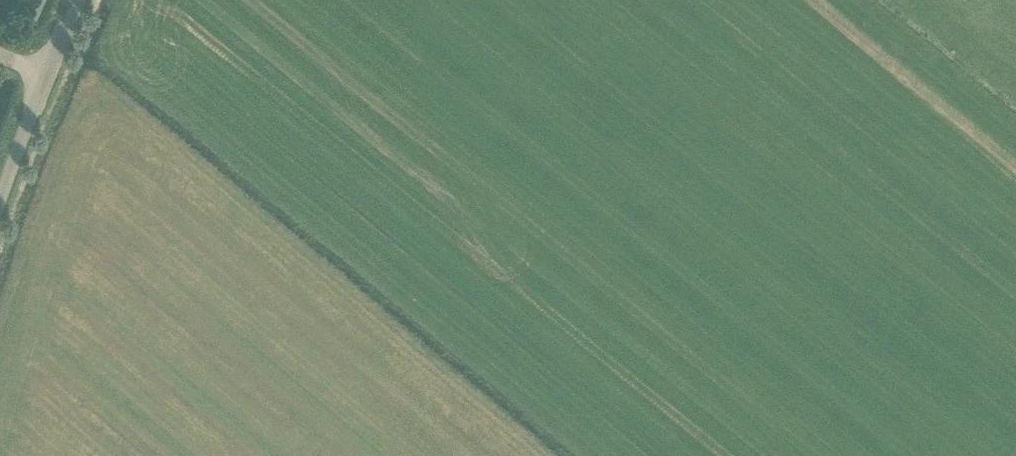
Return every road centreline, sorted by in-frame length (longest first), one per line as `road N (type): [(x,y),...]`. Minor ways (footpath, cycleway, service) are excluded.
road 1 (unclassified): [(0,213),(85,0)]

